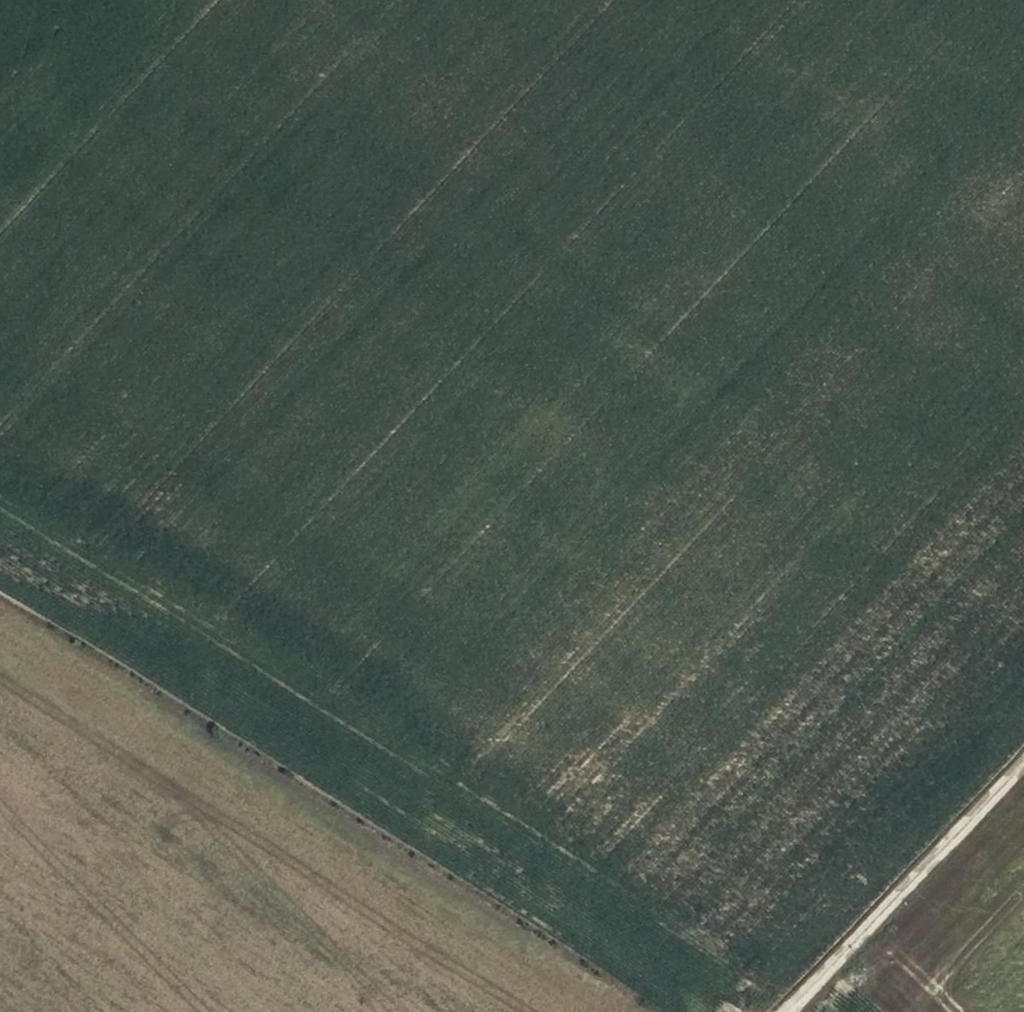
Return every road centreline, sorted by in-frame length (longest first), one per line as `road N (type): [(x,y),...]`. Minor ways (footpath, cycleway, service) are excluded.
road 1 (track): [(765,1011),(1023,741)]

